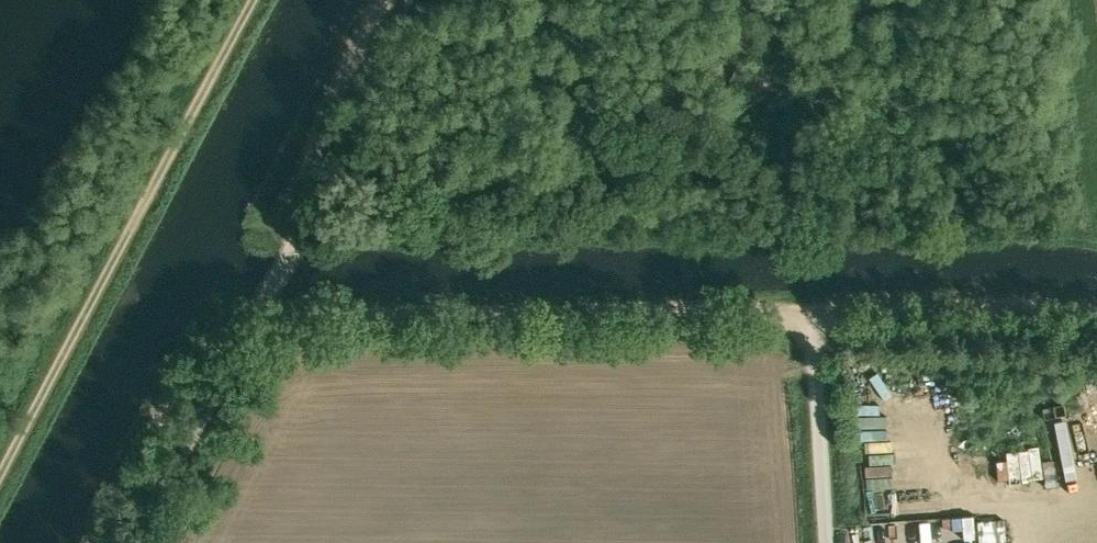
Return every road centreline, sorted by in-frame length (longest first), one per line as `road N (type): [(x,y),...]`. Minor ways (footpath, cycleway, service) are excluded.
road 1 (track): [(1096,320),(889,306),(250,319)]
road 2 (track): [(0,474),(255,0)]
road 3 (track): [(250,319),(183,377),(96,542)]
road 4 (track): [(297,231),(325,120),(387,0)]
road 5 (unclassified): [(828,542),(812,313)]

